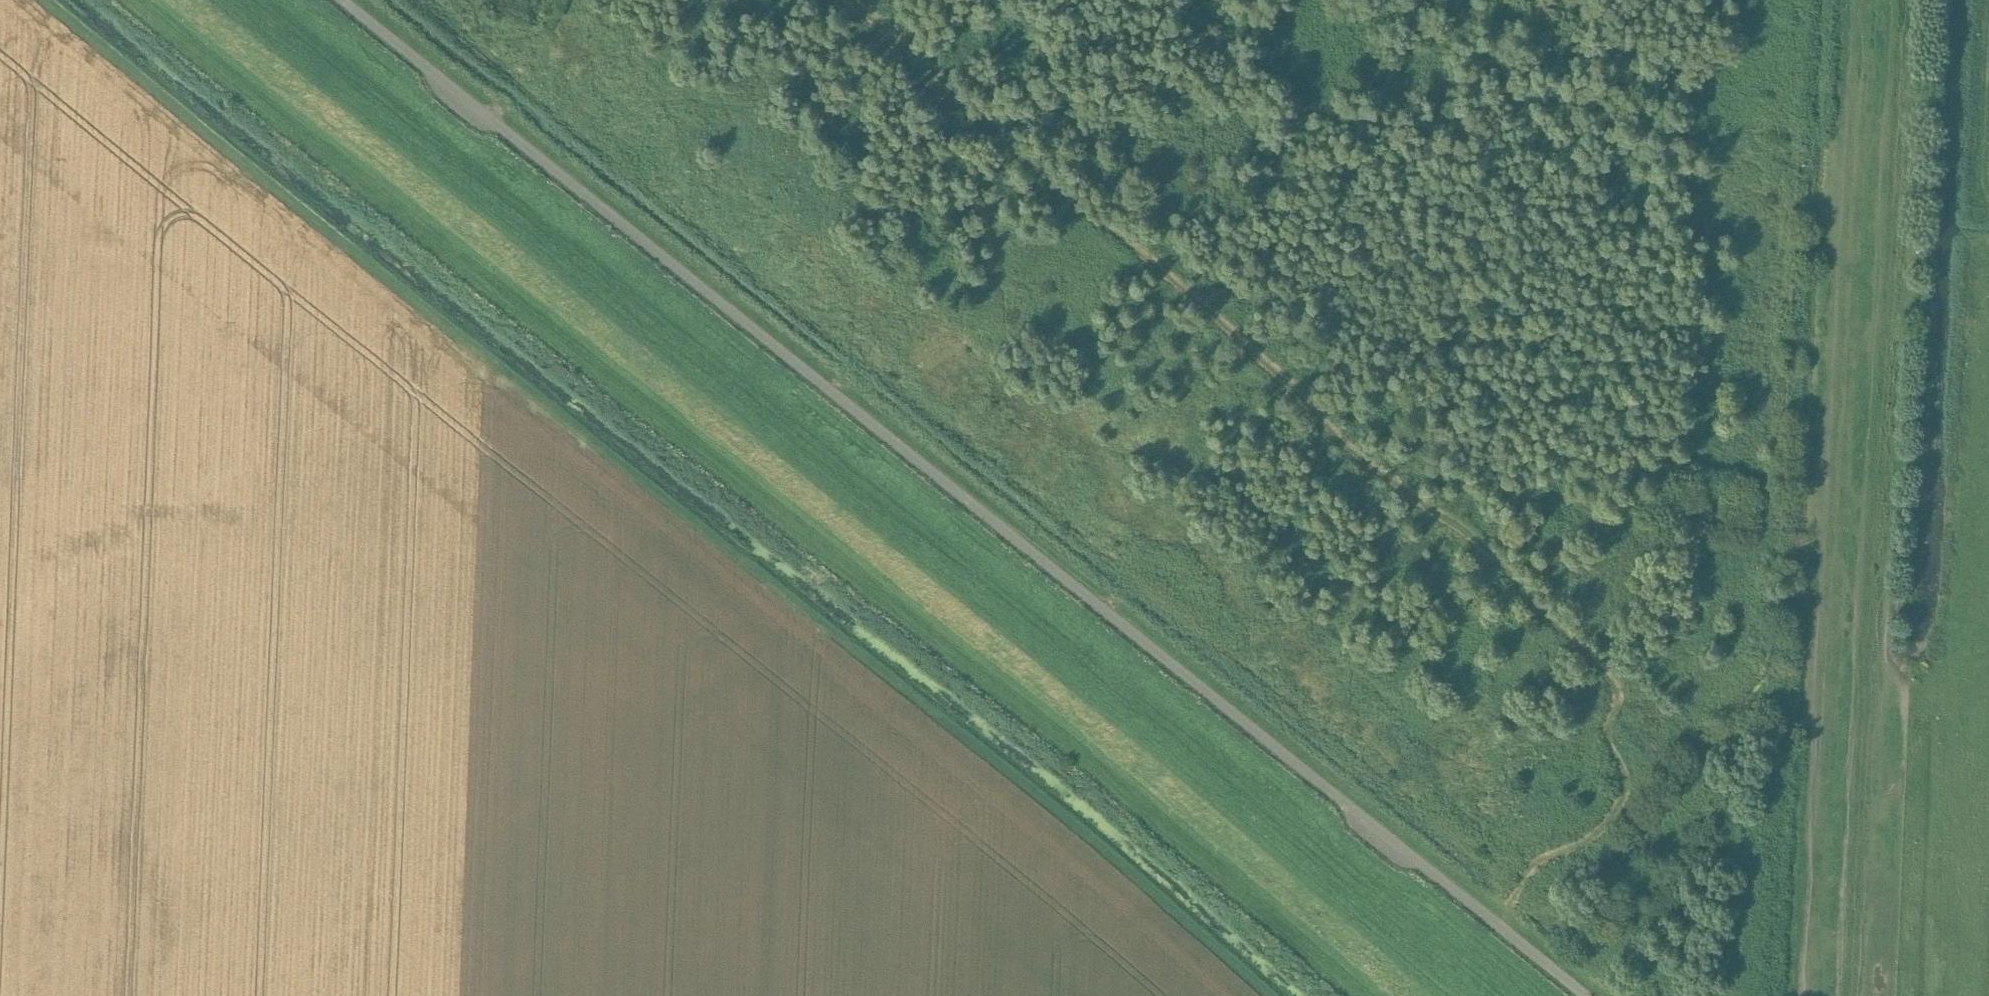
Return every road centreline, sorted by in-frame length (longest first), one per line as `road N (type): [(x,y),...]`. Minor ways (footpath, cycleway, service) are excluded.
road 1 (track): [(1845,0),(1799,995)]

